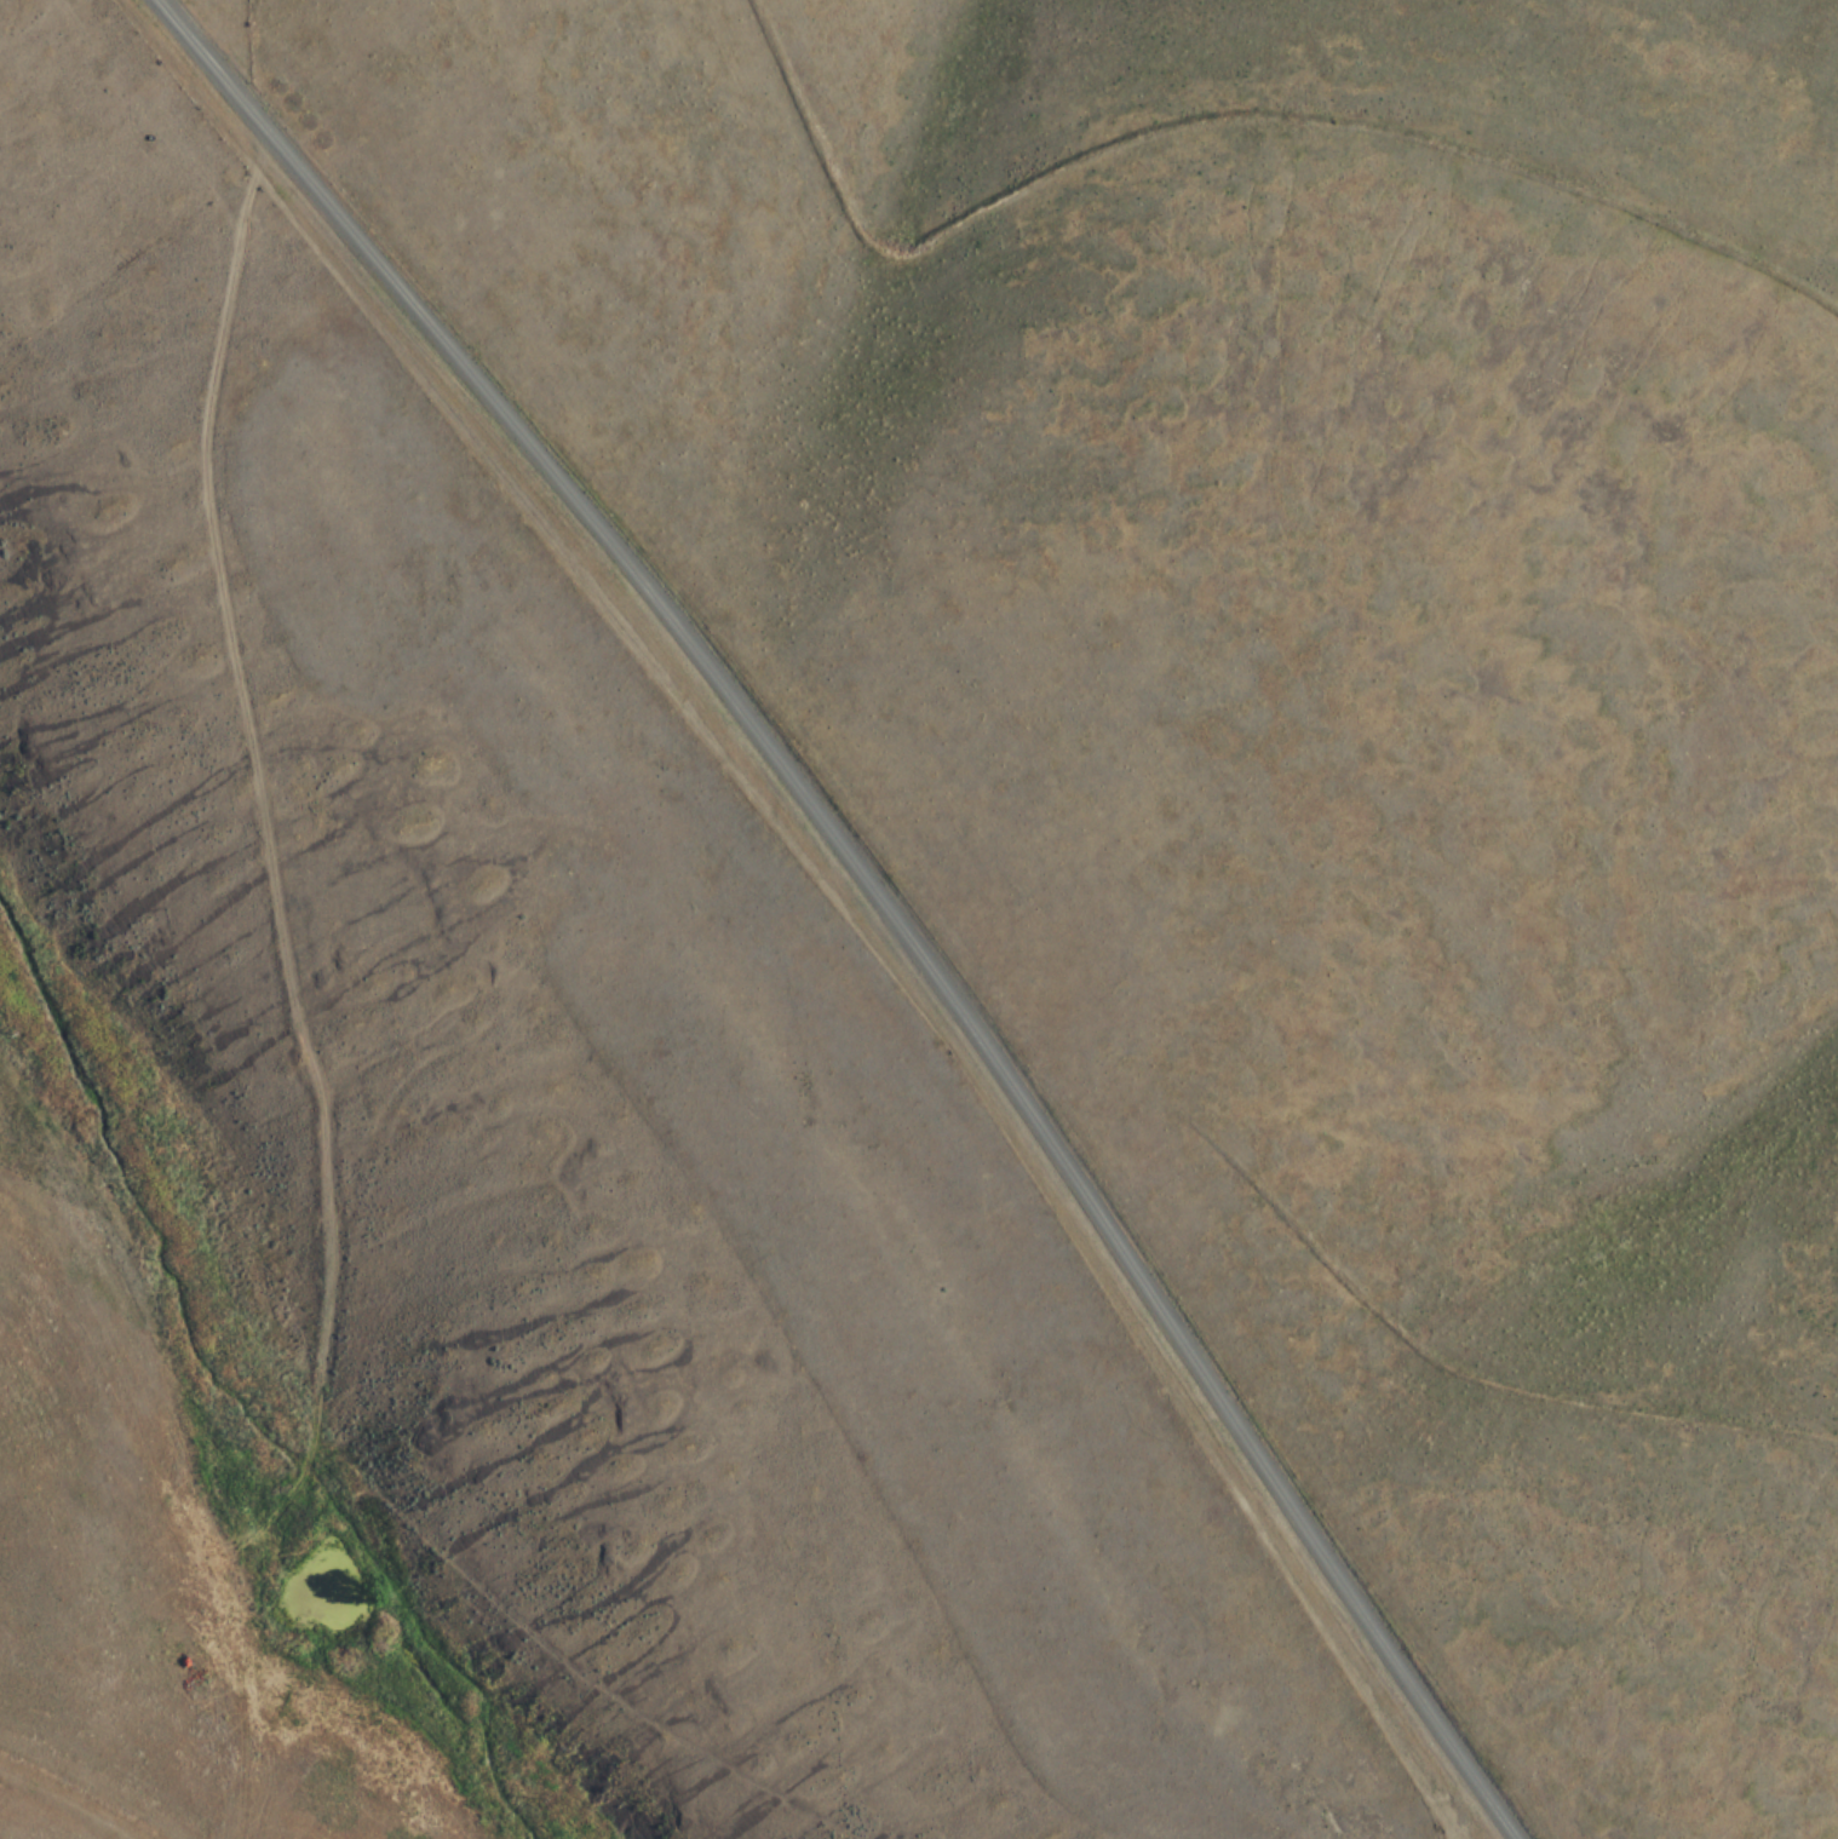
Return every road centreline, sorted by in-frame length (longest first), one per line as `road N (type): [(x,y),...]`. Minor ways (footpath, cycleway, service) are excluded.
road 1 (residential): [(1514,1838),(1495,1776),(1313,1534),(903,927),(896,883),(786,759),(318,173),(253,151),(231,79),(157,0)]

